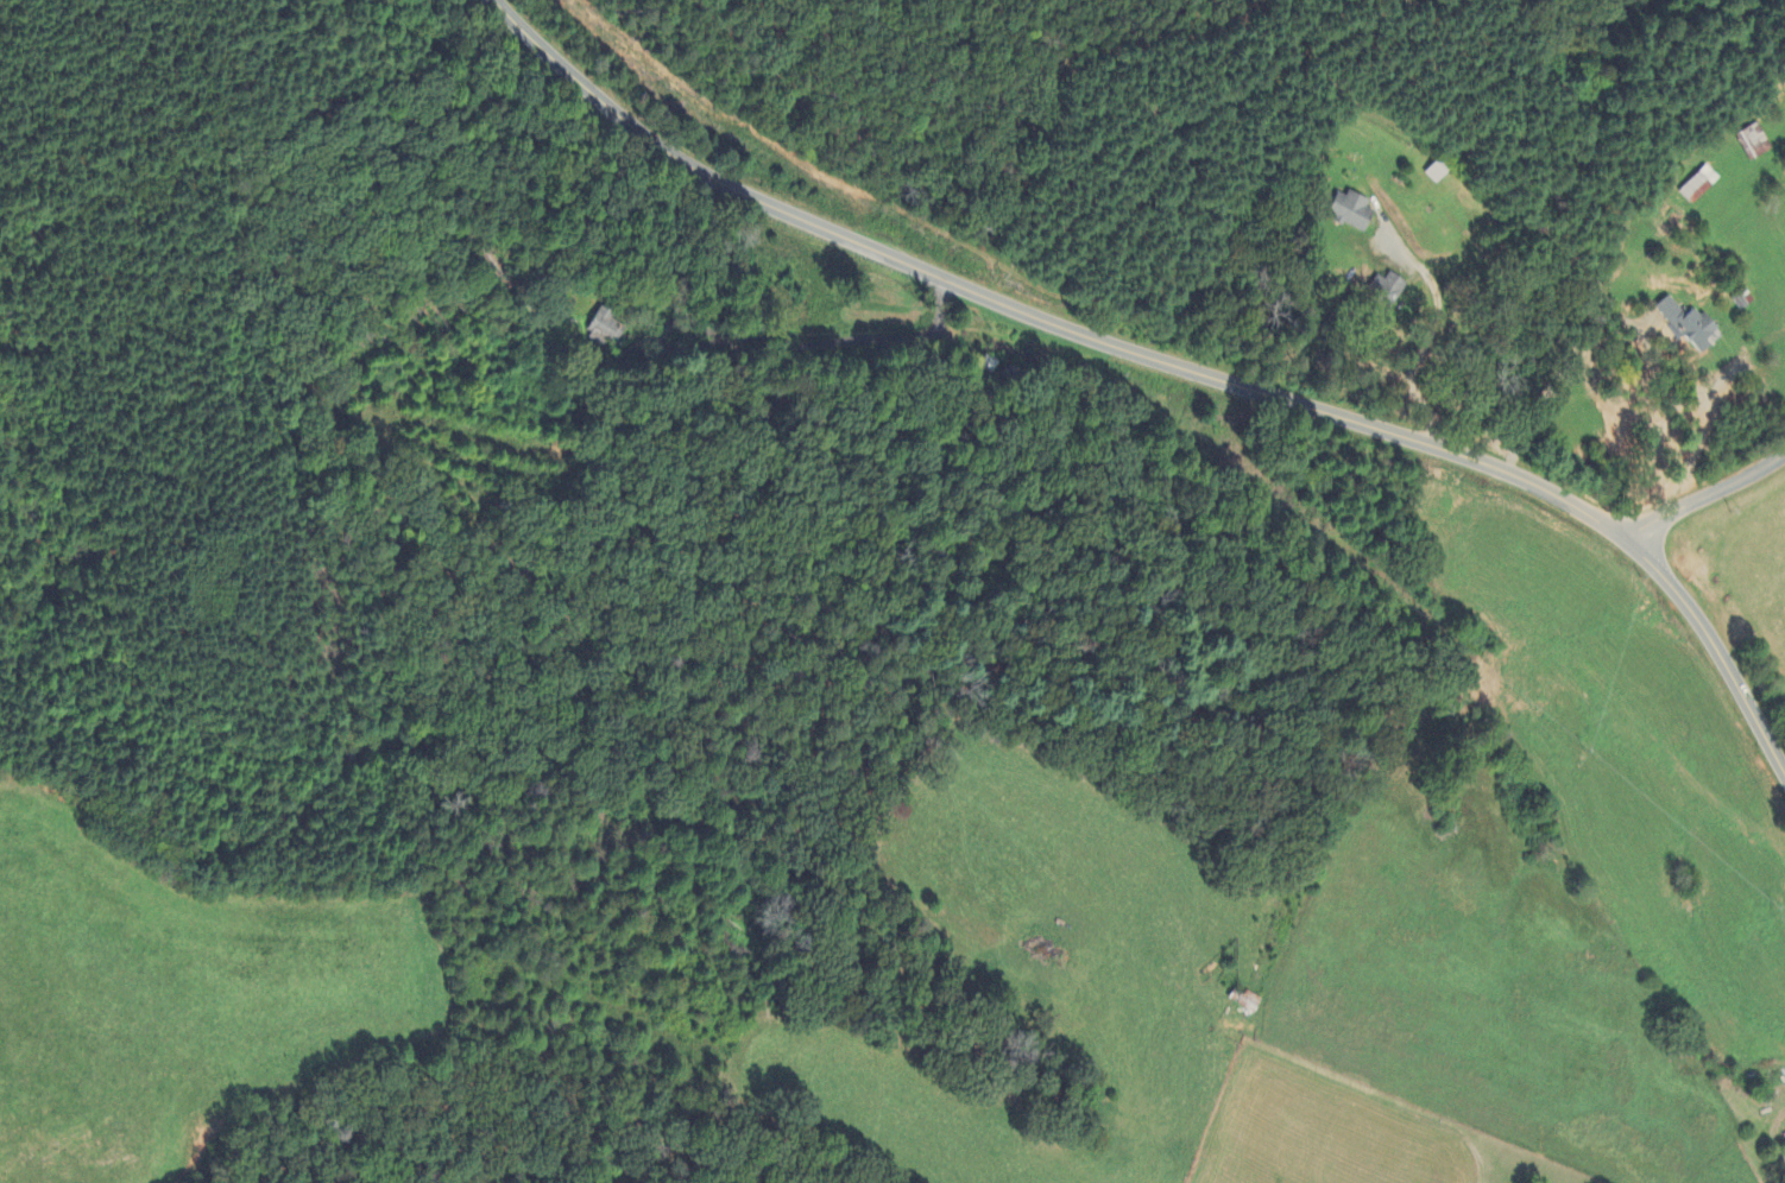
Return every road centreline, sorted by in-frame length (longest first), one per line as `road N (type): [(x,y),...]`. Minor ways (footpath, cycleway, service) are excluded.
road 1 (secondary): [(1784,770),(1735,672),(1632,536),(1543,485),(1083,335),(692,171),(589,93),(494,0)]
road 2 (residential): [(1632,536),(1784,455)]

